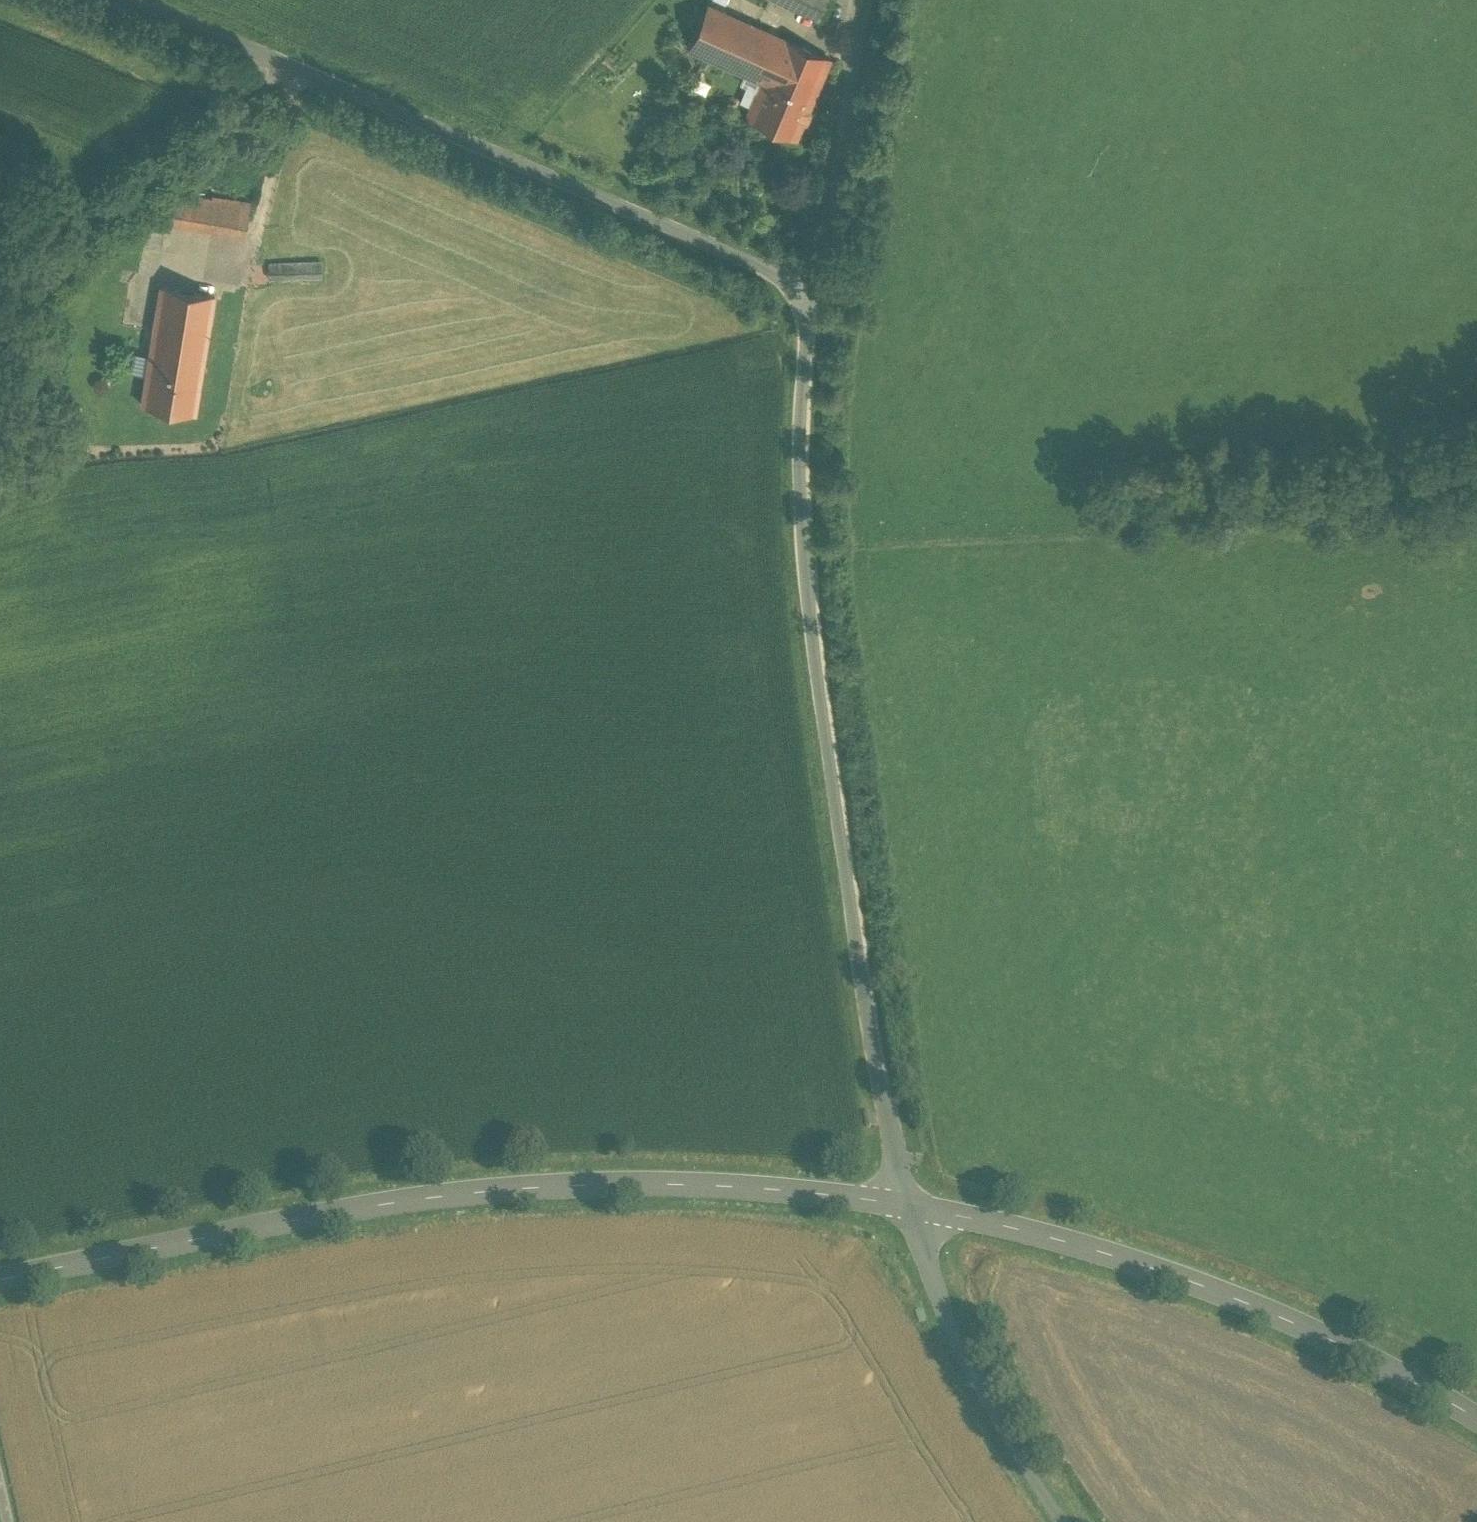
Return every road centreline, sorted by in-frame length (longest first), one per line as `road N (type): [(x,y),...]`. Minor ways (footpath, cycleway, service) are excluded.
road 1 (unclassified): [(808,283),(805,382),(838,761),(904,1206)]
road 2 (tertiary): [(0,1280),(403,1200),(502,1189),(687,1184),(904,1206)]
road 3 (unclassified): [(808,283),(133,0)]
road 4 (tertiary): [(904,1206),(1073,1242),(1224,1293),(1370,1358),(1476,1418)]
road 5 (unclassified): [(904,1206),(943,1314),(1074,1521)]
road 6 (unclassified): [(863,0),(808,283)]

